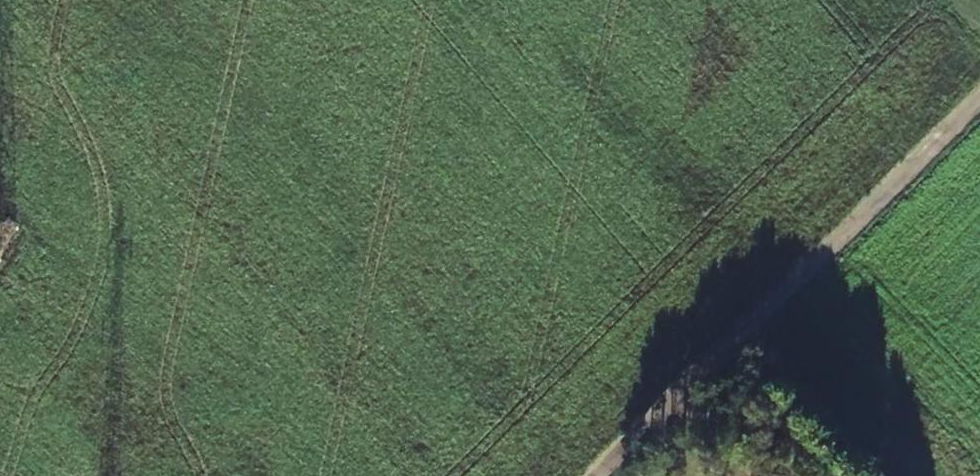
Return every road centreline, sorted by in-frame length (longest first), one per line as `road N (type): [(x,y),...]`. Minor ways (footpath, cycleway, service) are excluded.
road 1 (track): [(602,475),(979,104)]

